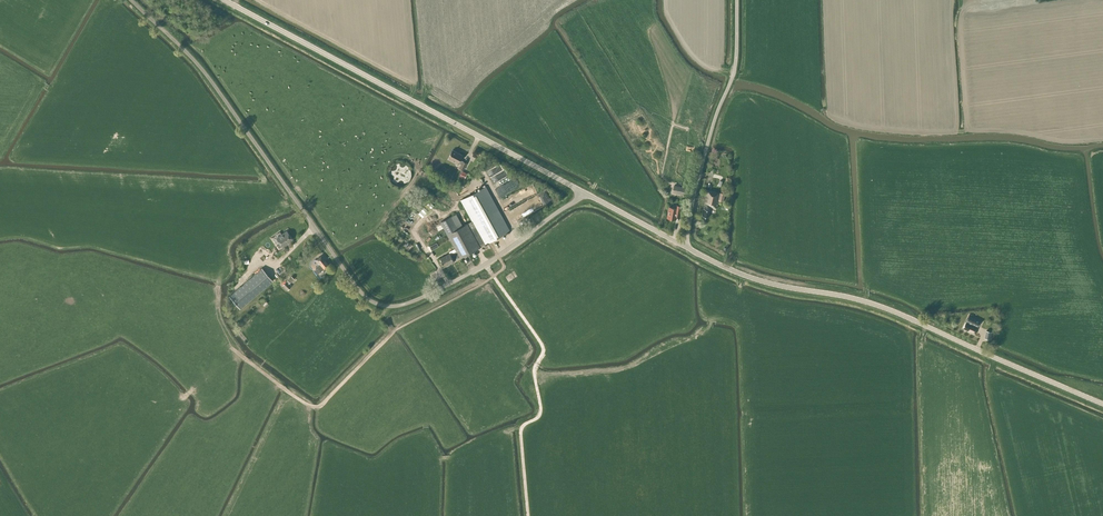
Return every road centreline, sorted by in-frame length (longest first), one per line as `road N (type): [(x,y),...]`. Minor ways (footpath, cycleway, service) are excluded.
road 1 (residential): [(585,192),(450,283),(402,304),(373,302),(199,65),(132,0)]
road 2 (tertiary): [(1102,404),(879,306),(753,278),(685,246)]
road 3 (tertiary): [(585,192),(225,0)]
road 4 (track): [(528,515),(520,429),(541,413),(534,369),(543,353),(486,263)]
road 5 (unclassified): [(685,246),(705,152),(734,70),(737,0)]

